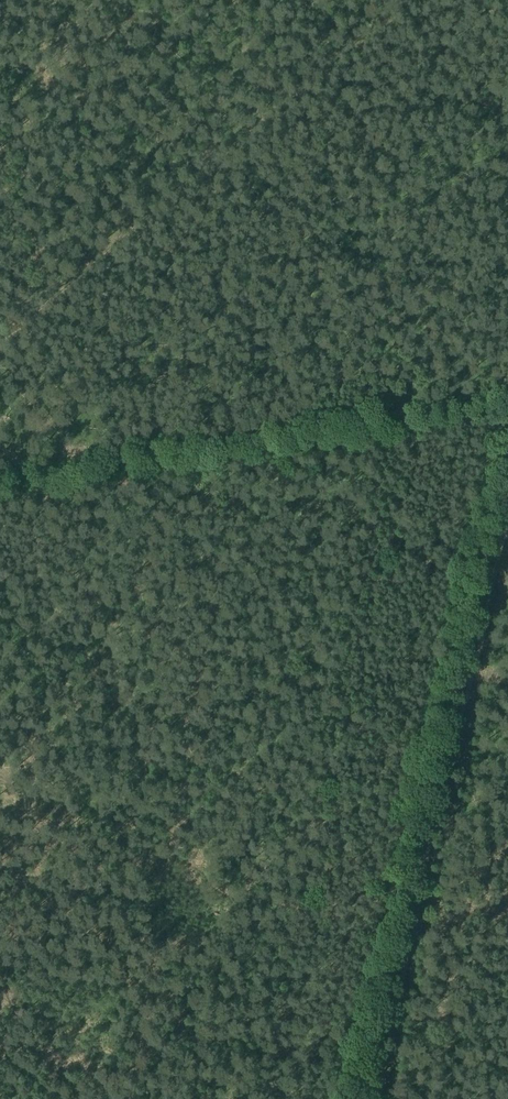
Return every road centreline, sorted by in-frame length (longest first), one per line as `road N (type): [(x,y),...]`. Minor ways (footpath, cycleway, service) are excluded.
road 1 (track): [(507,471),(378,1098)]
road 2 (track): [(0,344),(406,0)]
road 3 (track): [(0,1081),(23,1032),(10,991),(30,789)]

